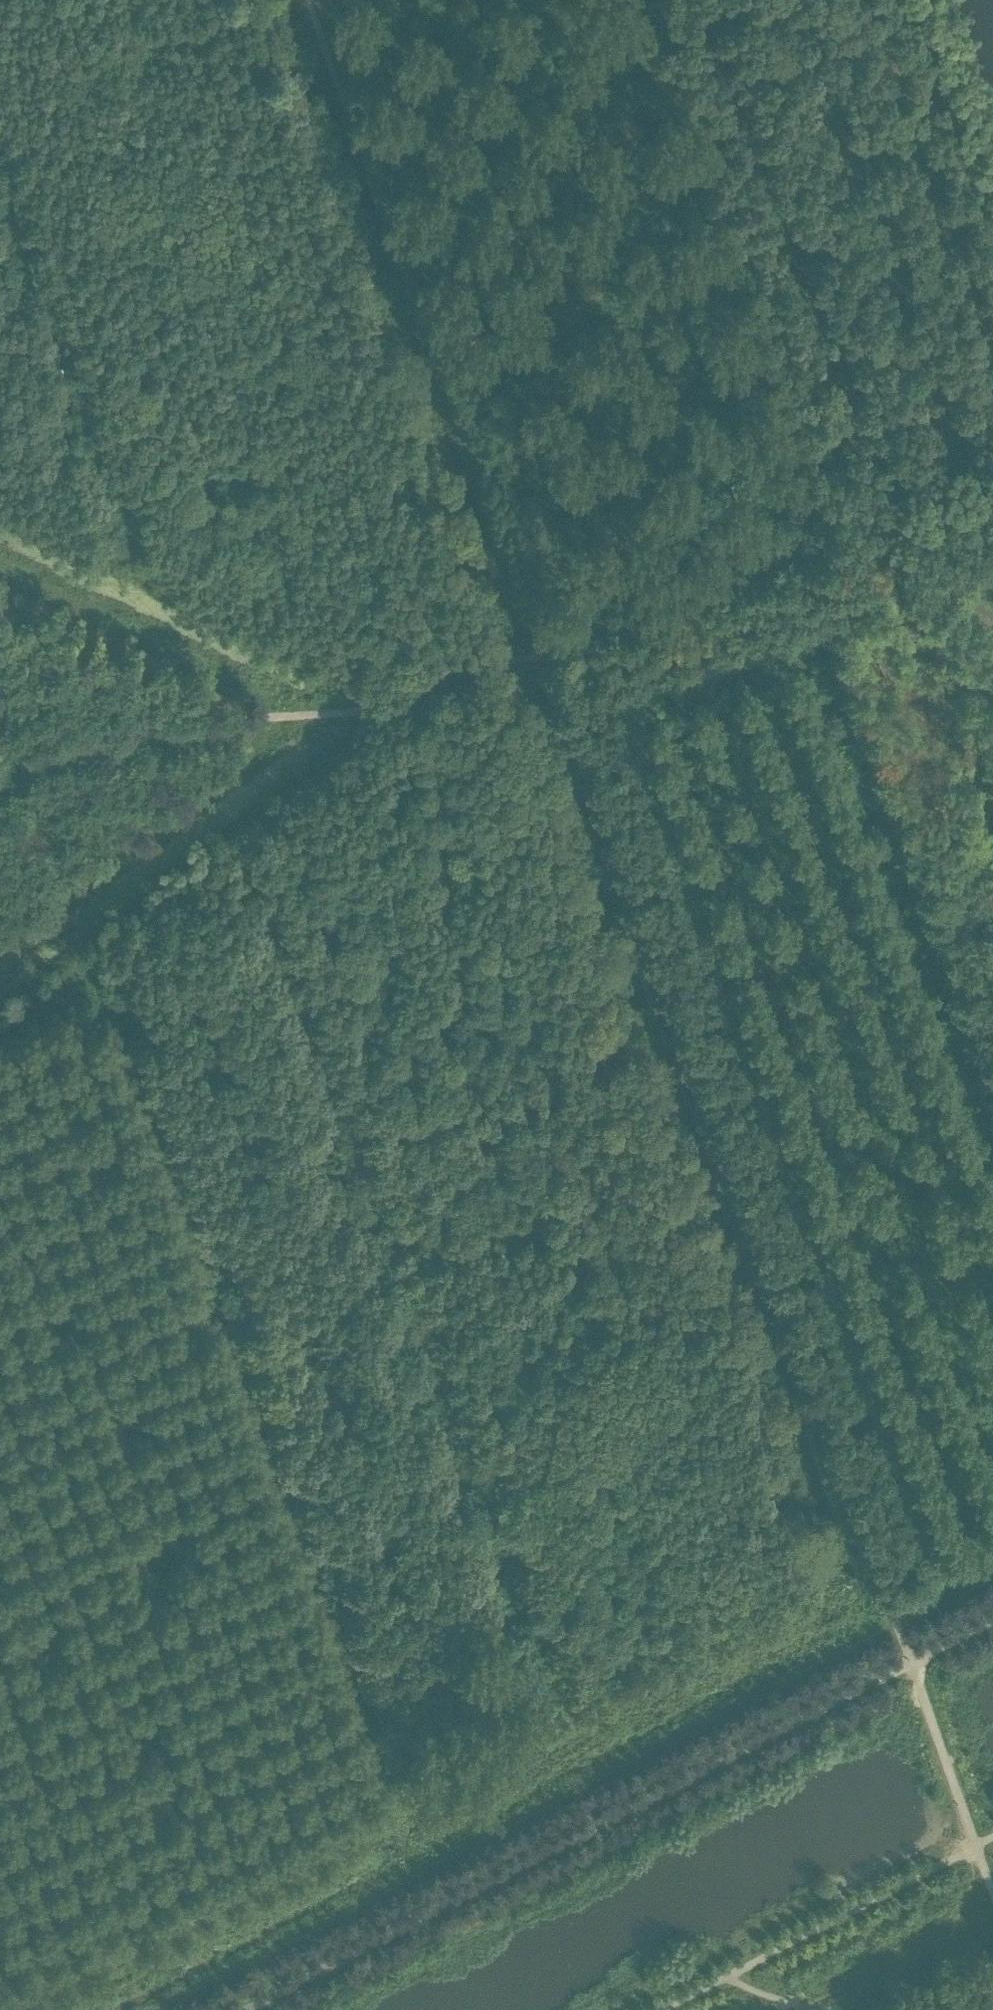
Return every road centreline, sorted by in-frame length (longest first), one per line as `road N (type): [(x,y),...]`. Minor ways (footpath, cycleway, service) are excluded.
road 1 (track): [(723,2009),(982,1880)]

